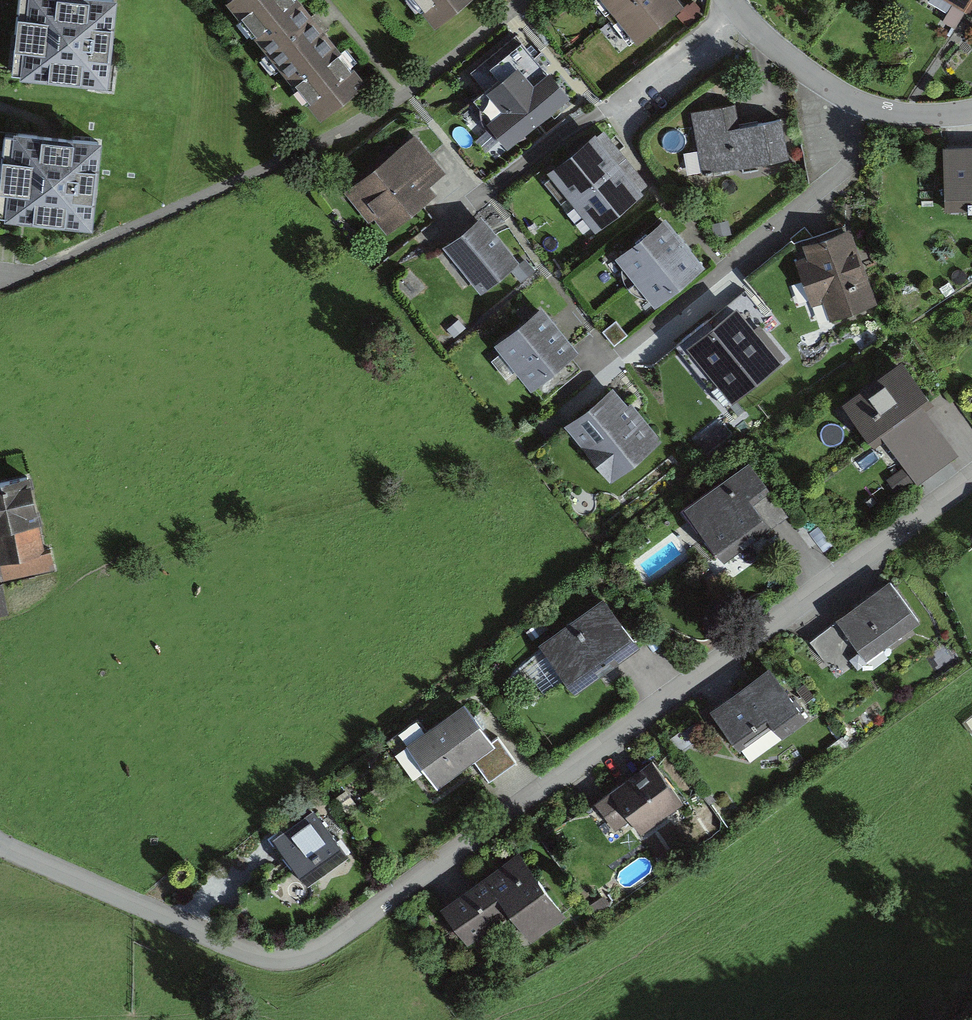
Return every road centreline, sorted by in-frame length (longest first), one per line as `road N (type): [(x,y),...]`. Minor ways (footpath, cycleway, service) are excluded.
road 1 (residential): [(0,847),(260,960),(298,961),(971,477)]
road 2 (residential): [(971,111),(913,115),(860,104),(772,47),(729,0)]

